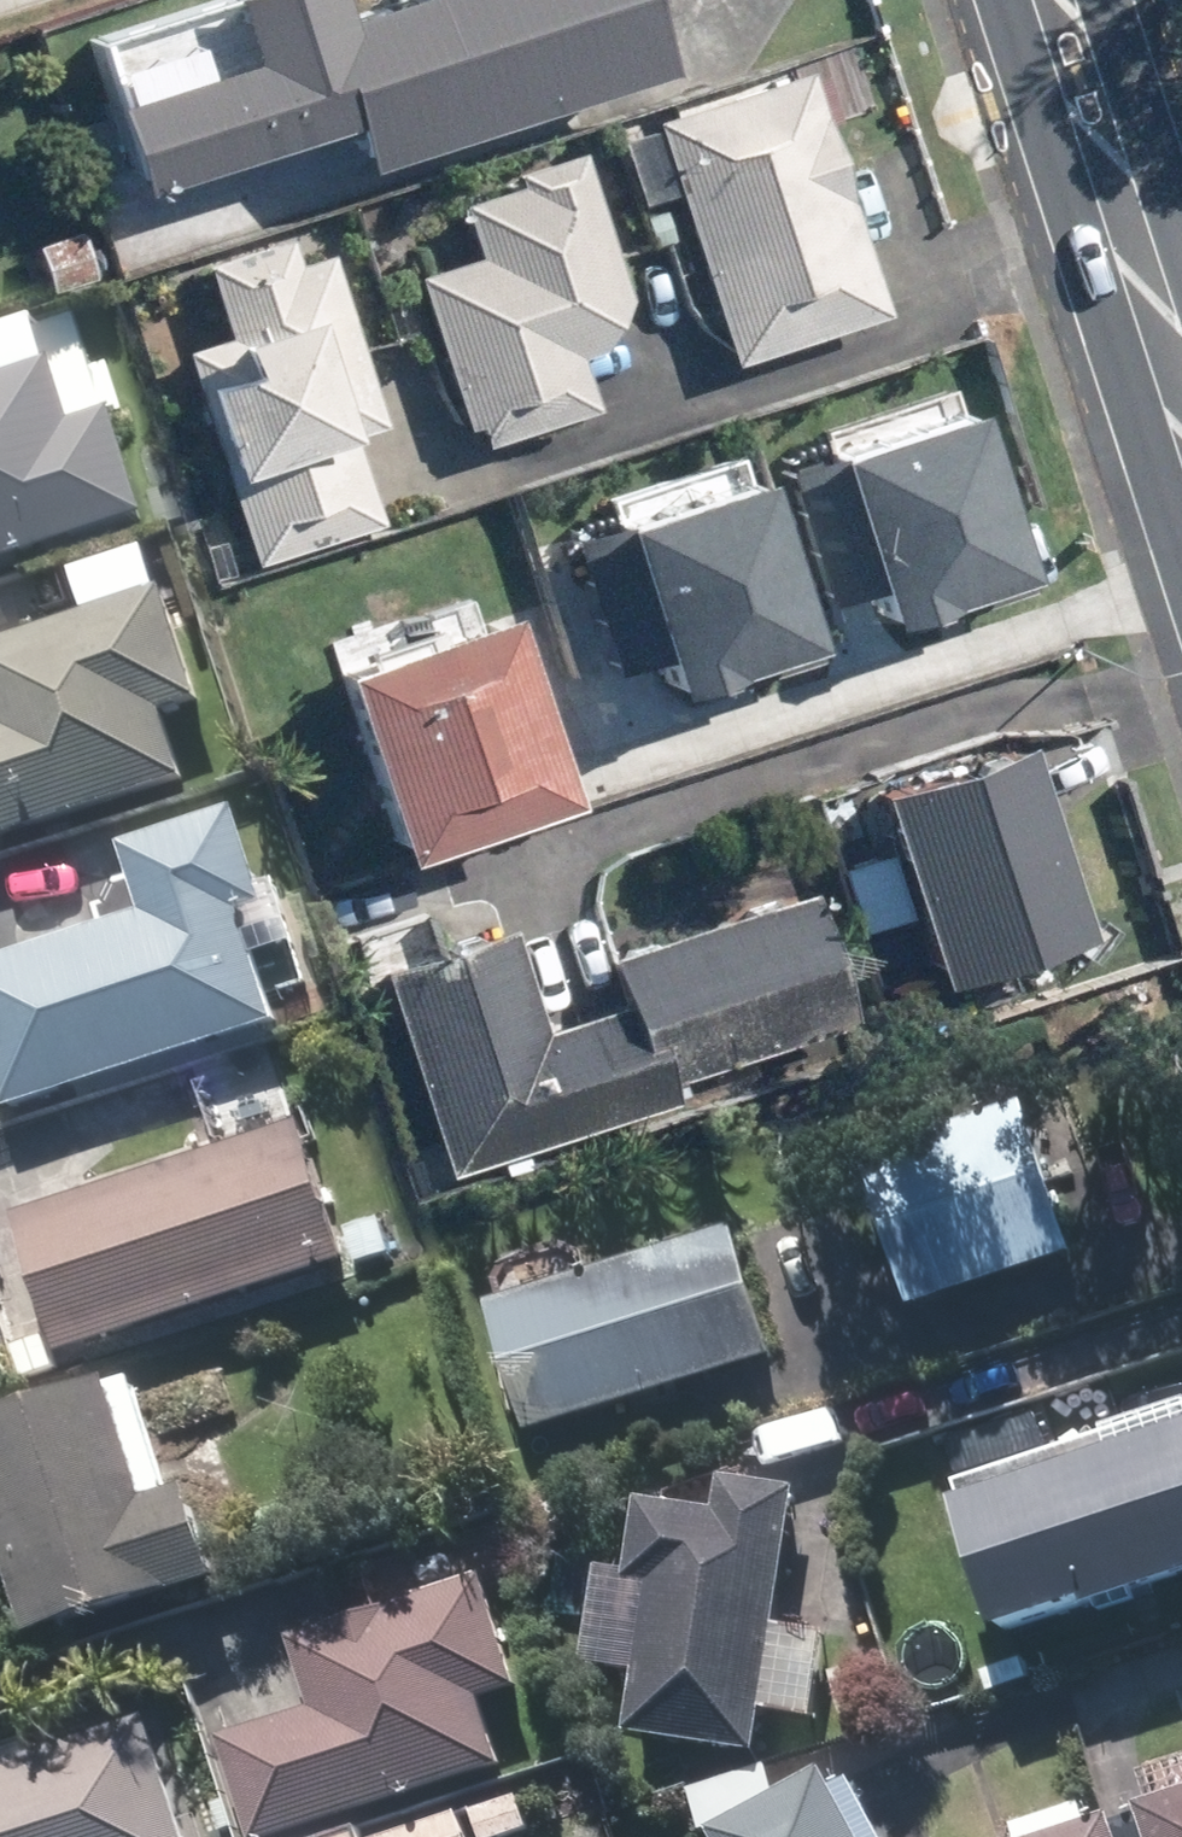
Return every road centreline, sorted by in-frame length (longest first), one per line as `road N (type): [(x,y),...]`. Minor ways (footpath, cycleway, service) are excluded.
road 1 (primary): [(1181,377),(1059,0)]

